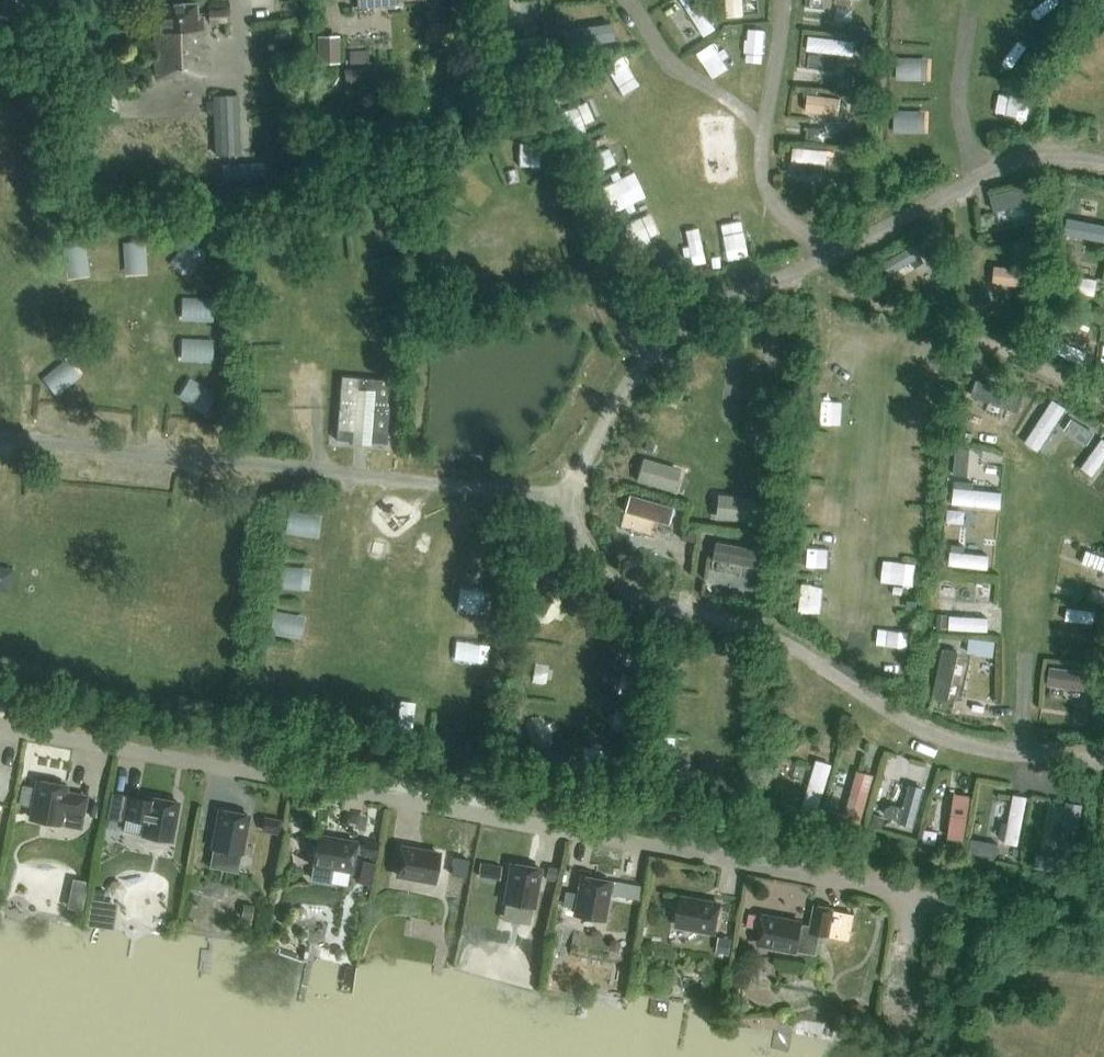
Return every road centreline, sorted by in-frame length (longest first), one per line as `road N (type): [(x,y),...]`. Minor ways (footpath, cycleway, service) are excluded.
road 1 (unclassified): [(0,703),(936,867),(932,901)]

